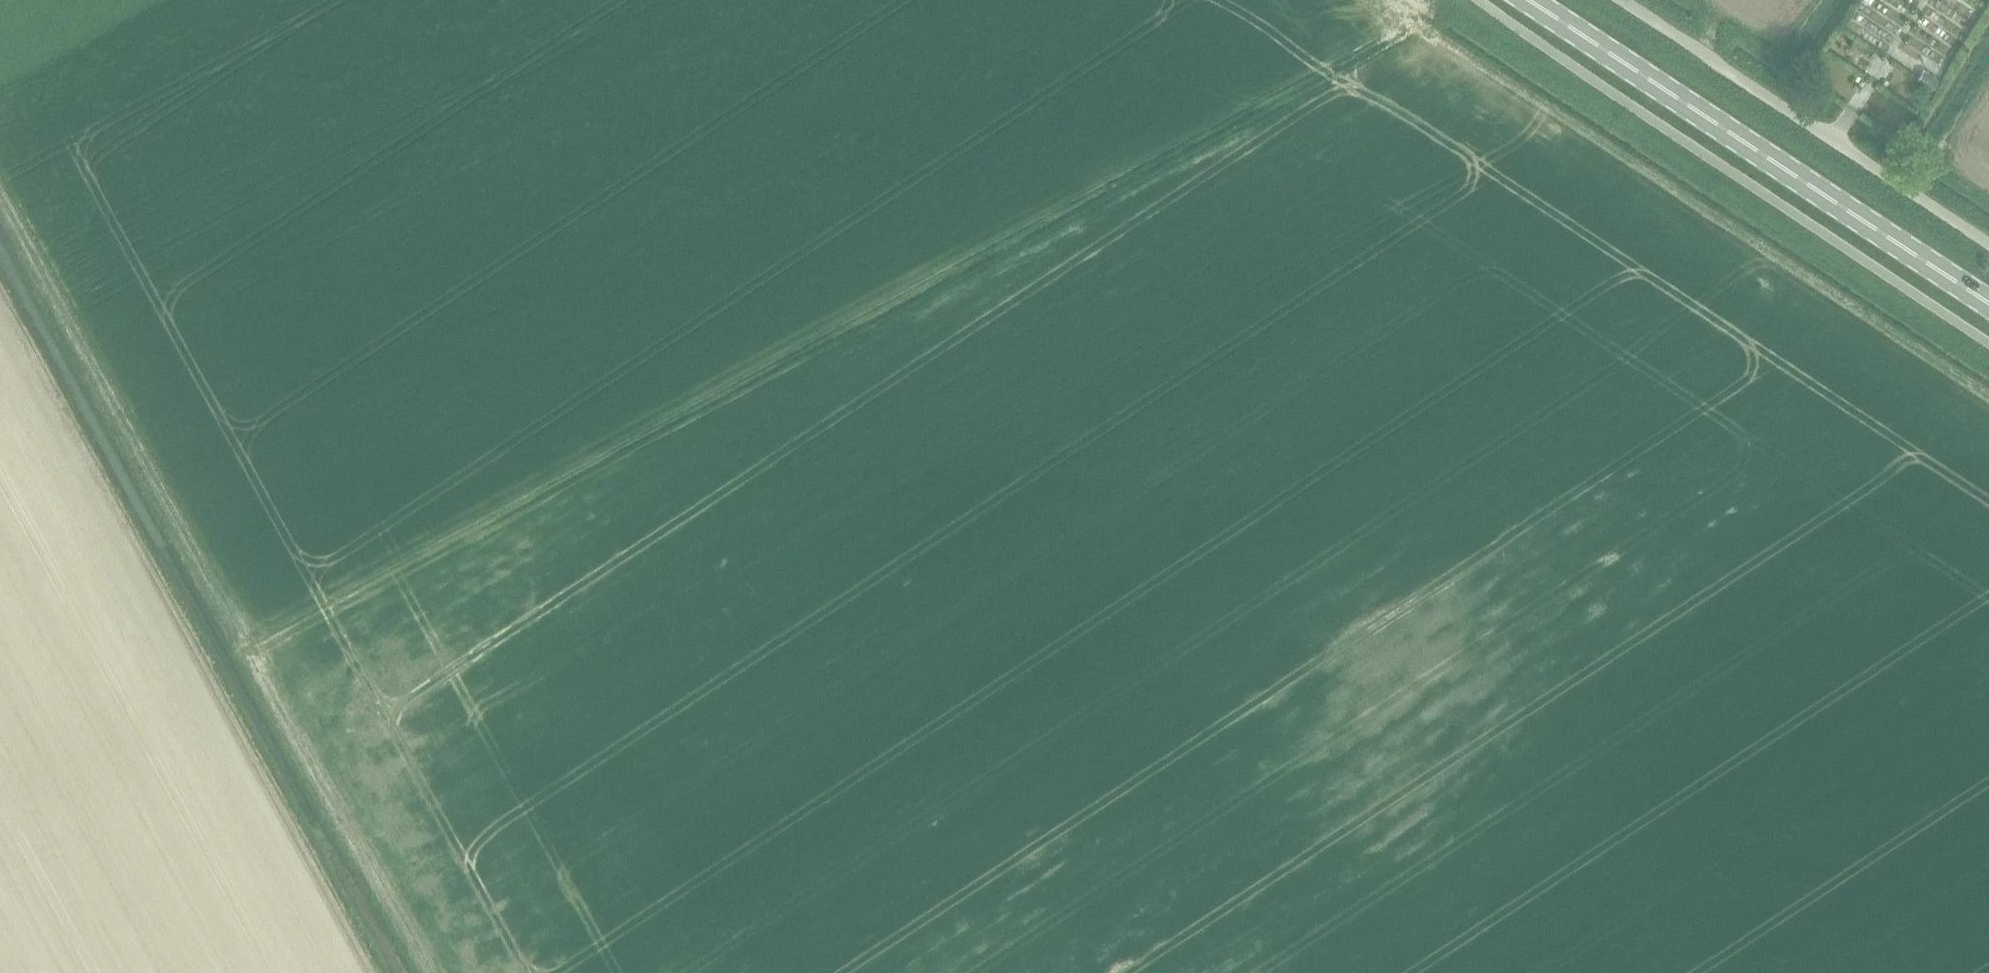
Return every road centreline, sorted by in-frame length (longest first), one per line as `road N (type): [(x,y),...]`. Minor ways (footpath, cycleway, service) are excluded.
road 1 (primary): [(1988,308),(1527,0)]

